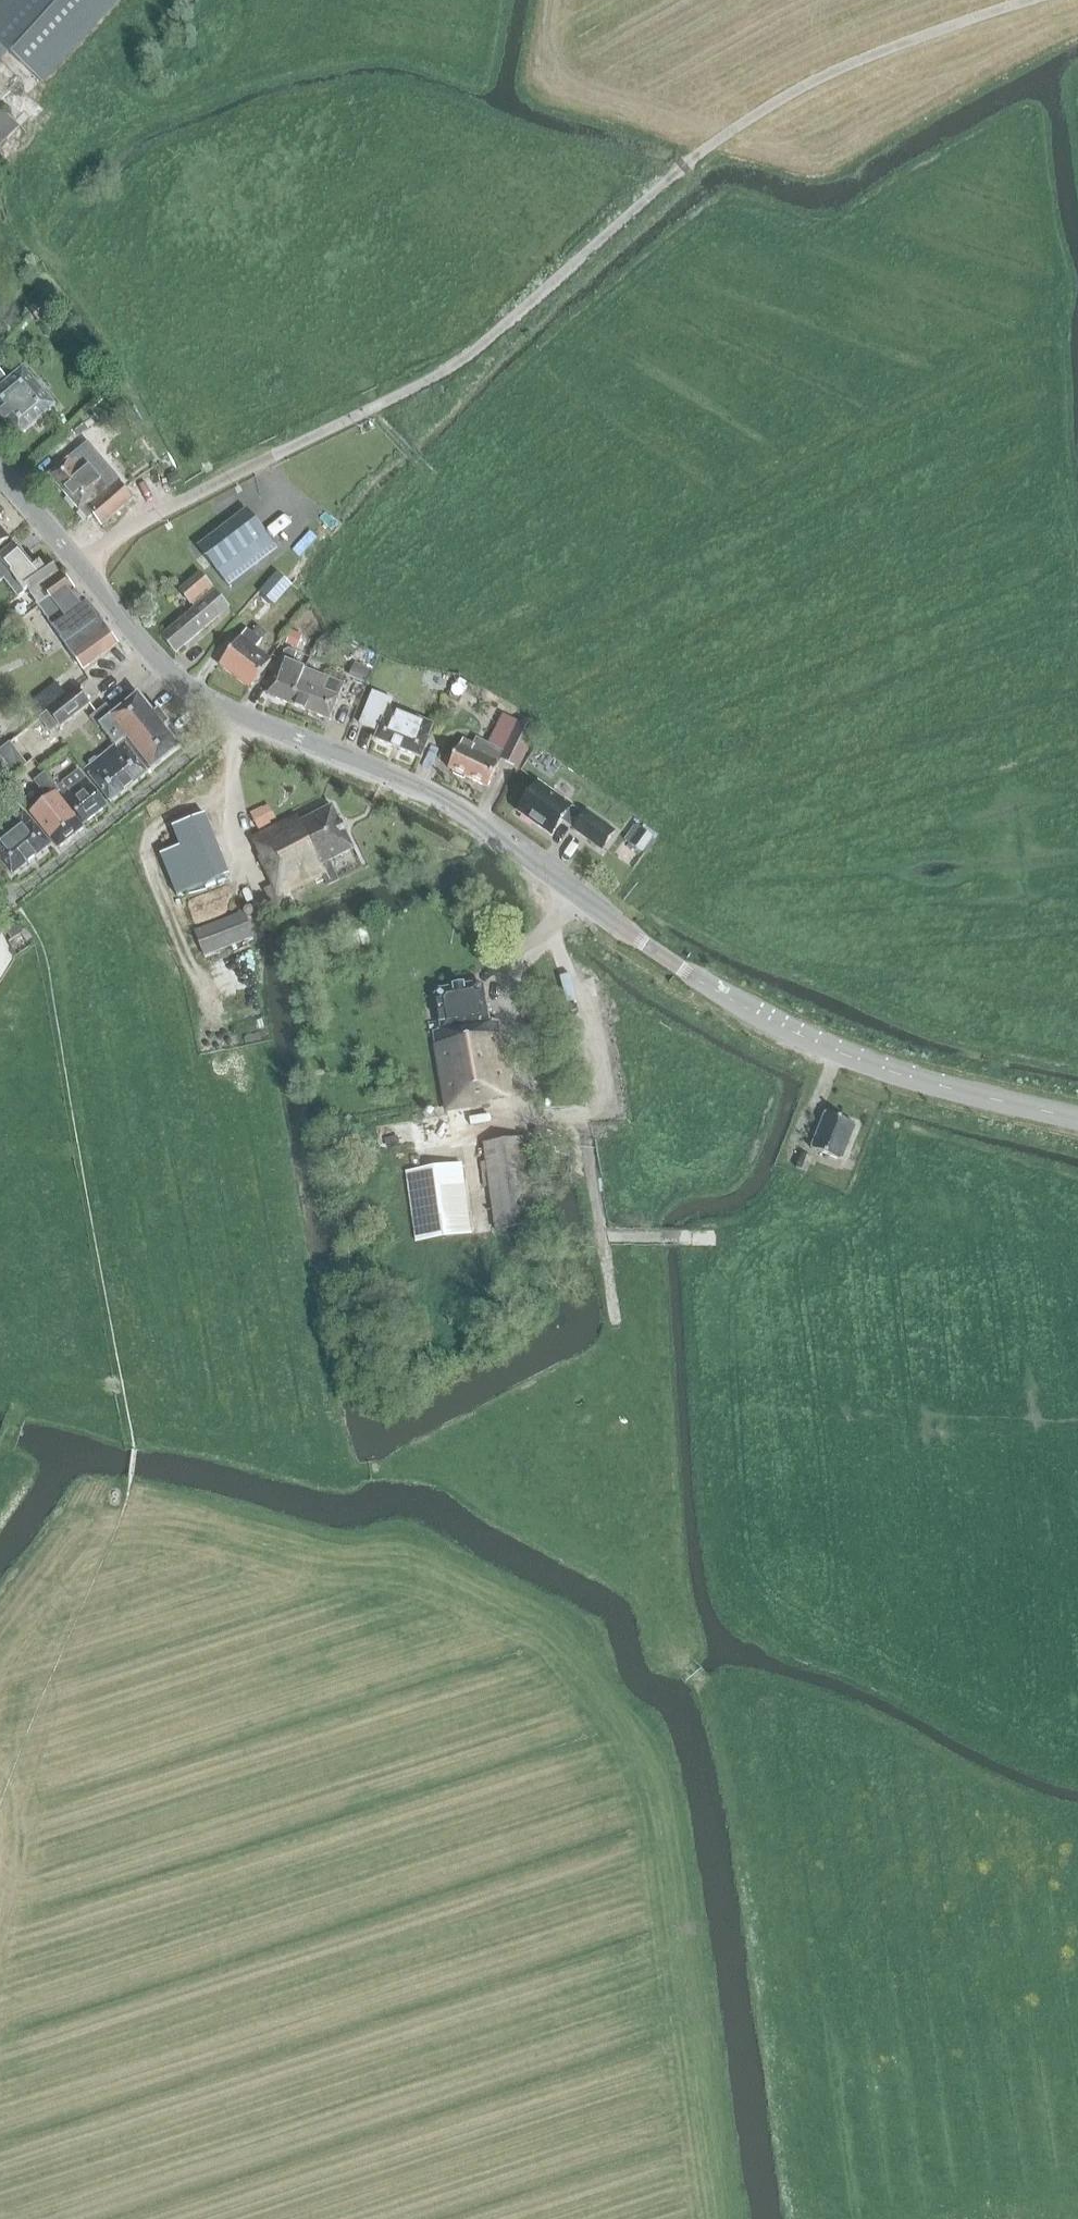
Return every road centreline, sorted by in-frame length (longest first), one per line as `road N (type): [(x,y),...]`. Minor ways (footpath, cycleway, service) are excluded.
road 1 (unclassified): [(71,557),(417,390),(749,121),(883,48),(1055,0)]
road 2 (tertiary): [(1077,1127),(859,1062),(688,974),(481,823),(385,773),(238,715)]
road 3 (residential): [(0,893),(14,898),(238,715)]
road 4 (tertiary): [(238,715),(194,695),(159,666),(71,557)]

